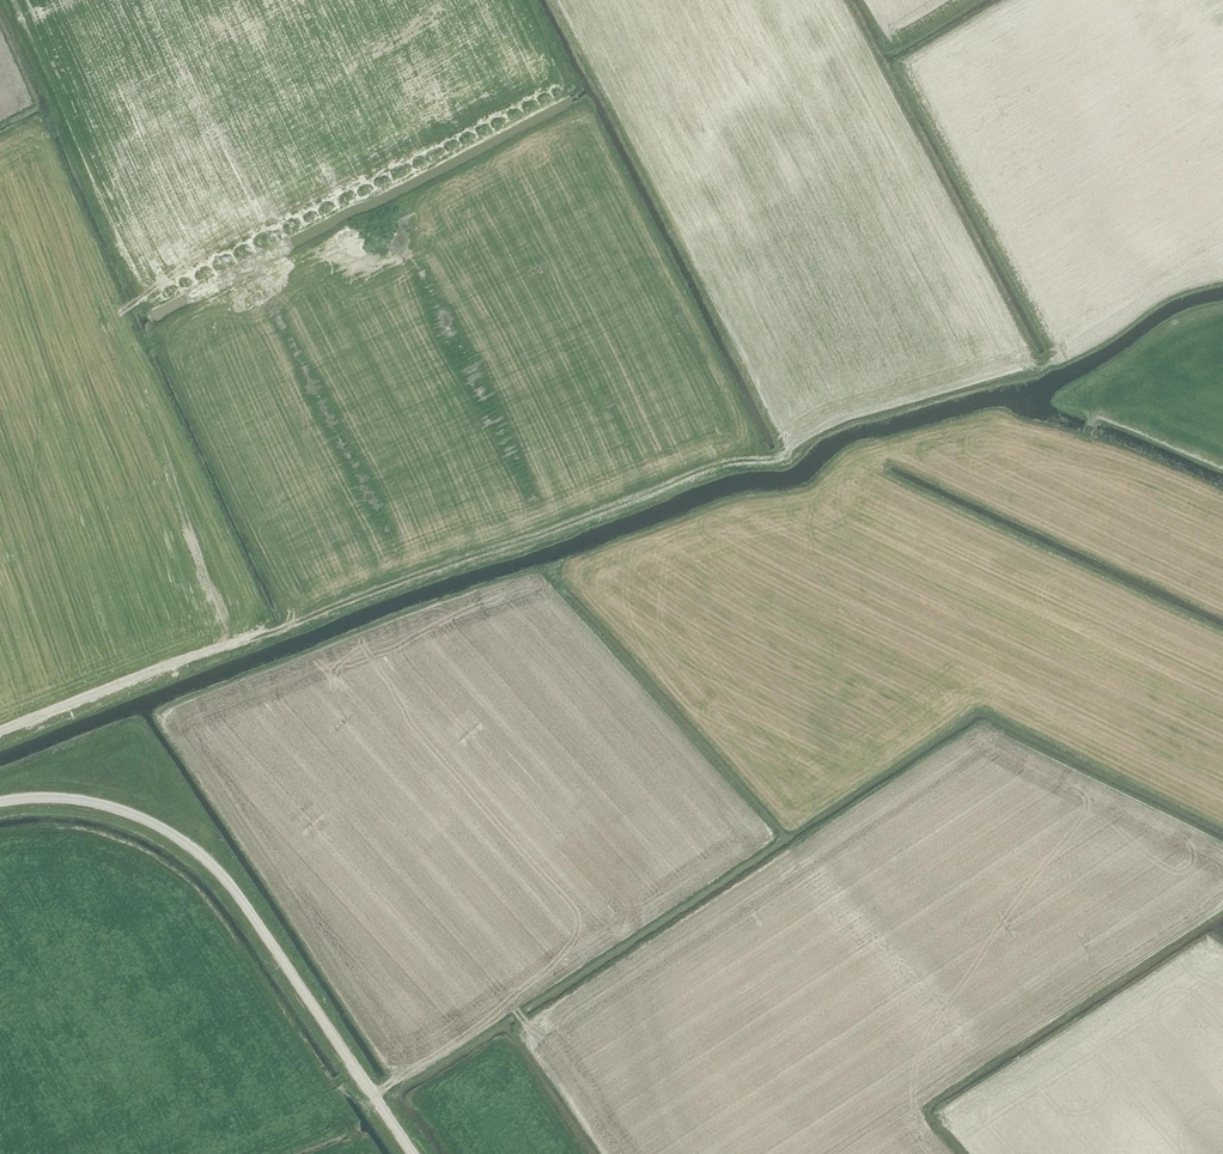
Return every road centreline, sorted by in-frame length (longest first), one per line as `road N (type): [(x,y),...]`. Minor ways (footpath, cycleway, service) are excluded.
road 1 (unclassified): [(413,1153),(210,862),(159,826),(90,802),(0,802)]

